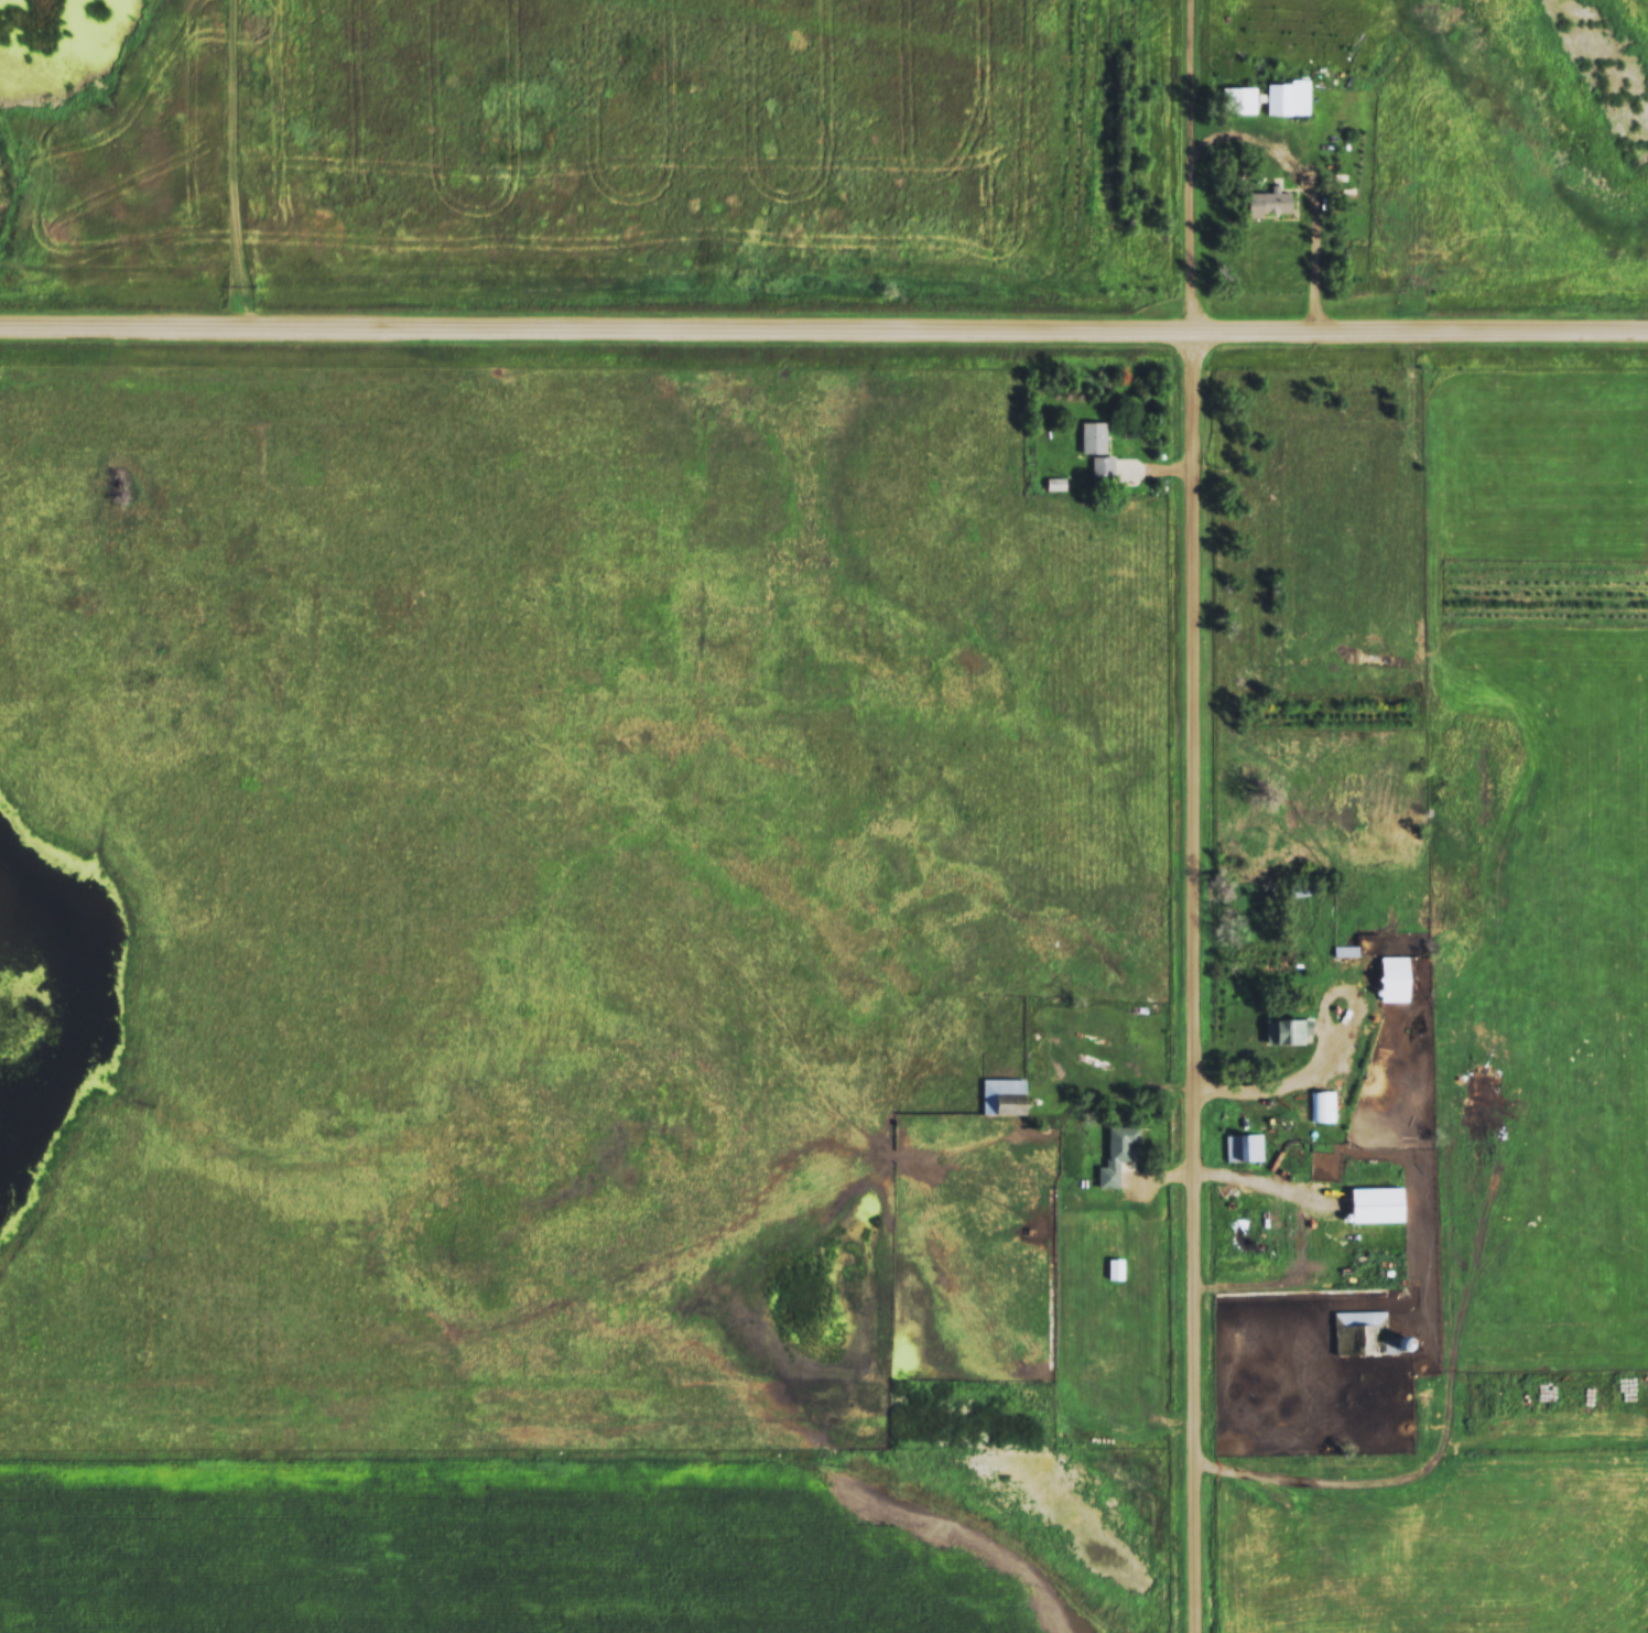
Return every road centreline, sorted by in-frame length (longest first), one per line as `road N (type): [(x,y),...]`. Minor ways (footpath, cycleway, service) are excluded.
road 1 (residential): [(0,330),(1647,338)]
road 2 (residential): [(1189,1632),(1170,1086),(1192,960),(1191,0)]
road 3 (track): [(258,332),(236,210),(235,0)]

